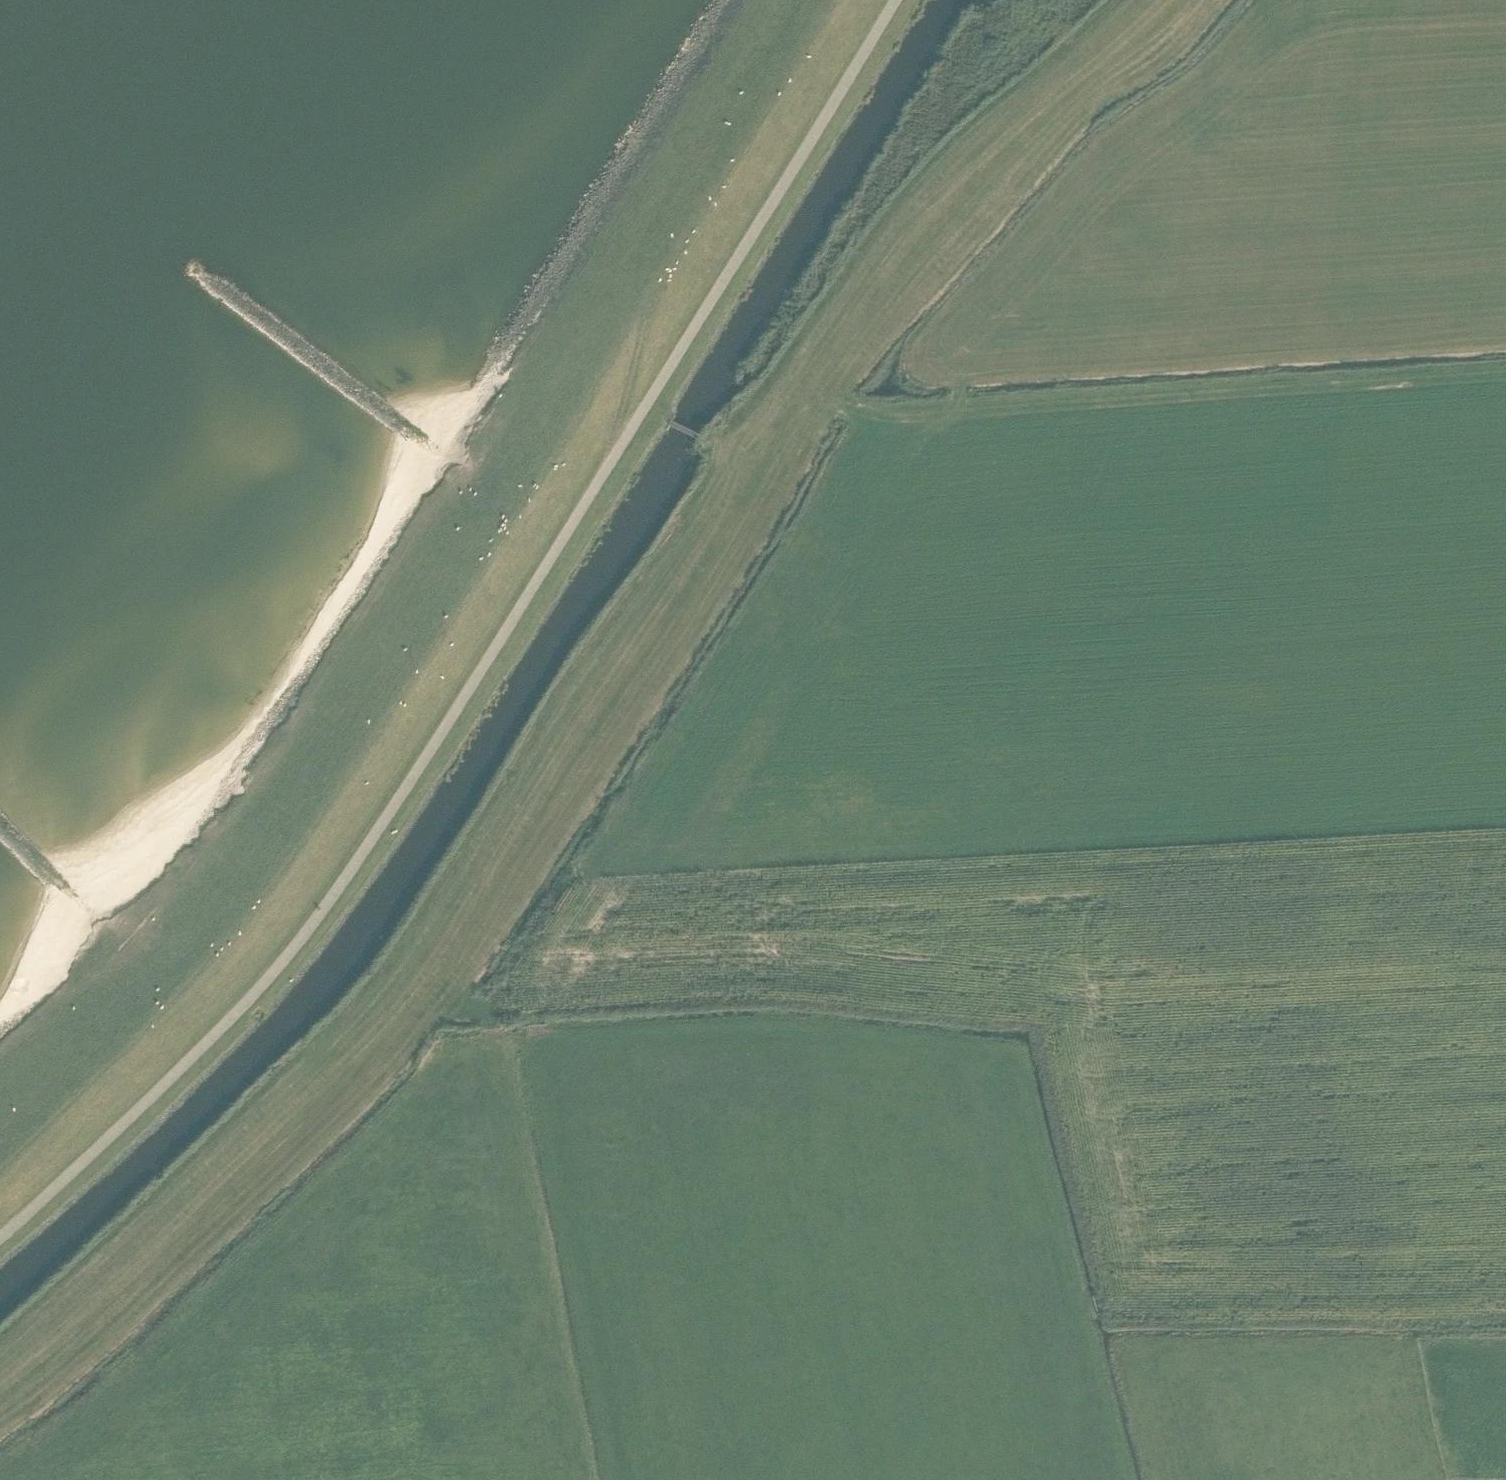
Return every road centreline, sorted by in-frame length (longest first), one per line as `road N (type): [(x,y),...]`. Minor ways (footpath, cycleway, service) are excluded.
road 1 (track): [(612,461),(648,301)]

